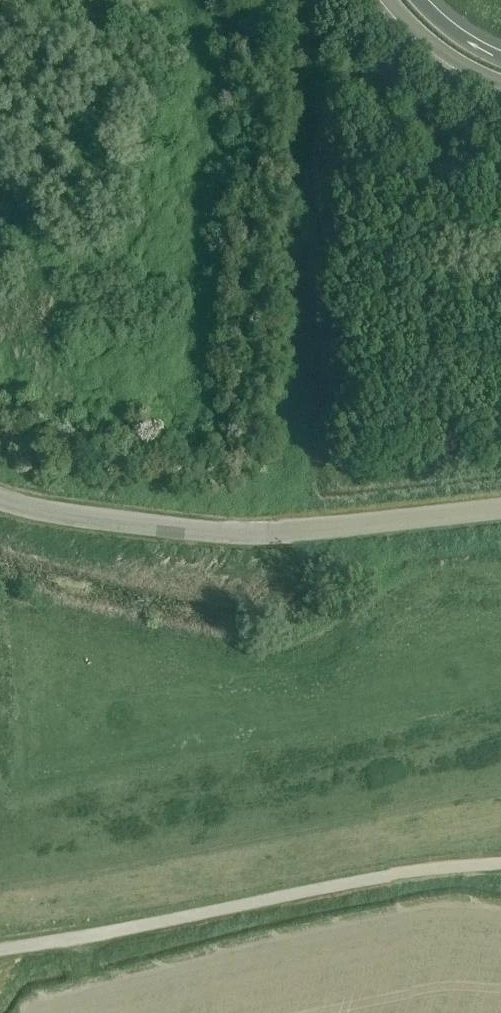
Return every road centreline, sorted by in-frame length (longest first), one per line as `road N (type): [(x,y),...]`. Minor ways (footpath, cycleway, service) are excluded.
road 1 (unclassified): [(0,946),(406,871),(500,864)]
road 2 (unclassified): [(500,512),(252,539),(0,503)]
road 3 (motorway): [(384,0),(427,47),(500,85)]

